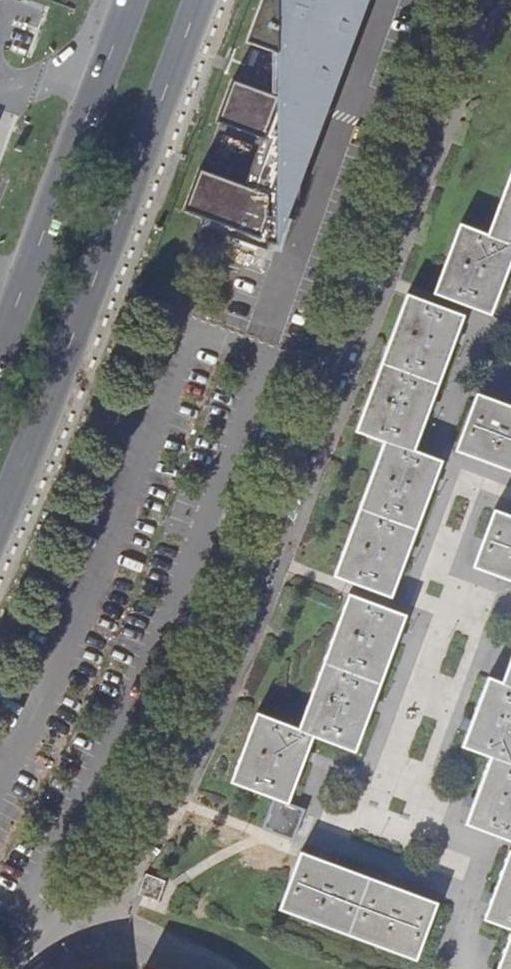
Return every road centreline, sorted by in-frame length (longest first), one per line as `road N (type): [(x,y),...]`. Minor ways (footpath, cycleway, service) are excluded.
road 1 (residential): [(10,968),(78,905),(156,800),(258,560),(474,0)]
road 2 (primary): [(0,500),(74,329),(194,0)]
road 3 (primary): [(127,0),(0,333)]

